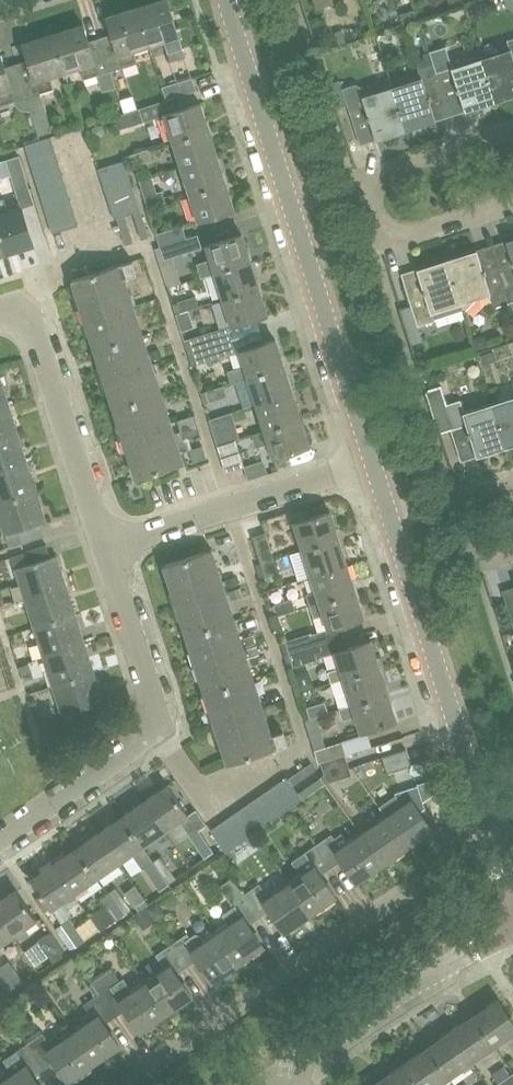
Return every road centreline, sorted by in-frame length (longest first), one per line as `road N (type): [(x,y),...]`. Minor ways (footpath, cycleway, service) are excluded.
road 1 (residential): [(128,1084),(492,836)]
road 2 (residential): [(0,837),(137,742),(151,721),(101,549)]
road 3 (unclassified): [(492,836),(389,517)]
road 4 (residential): [(101,549),(372,462)]
road 5 (unclassified): [(372,462),(289,203)]
road 6 (unclassified): [(285,1070),(431,972),(512,930)]
road 7 (residential): [(101,549),(37,338),(22,320),(0,314)]
road 8 (unclassified): [(289,203),(227,0)]
road 9 (residential): [(363,180),(375,222),(400,236),(512,203)]
road 10 (residential): [(512,131),(363,180)]

